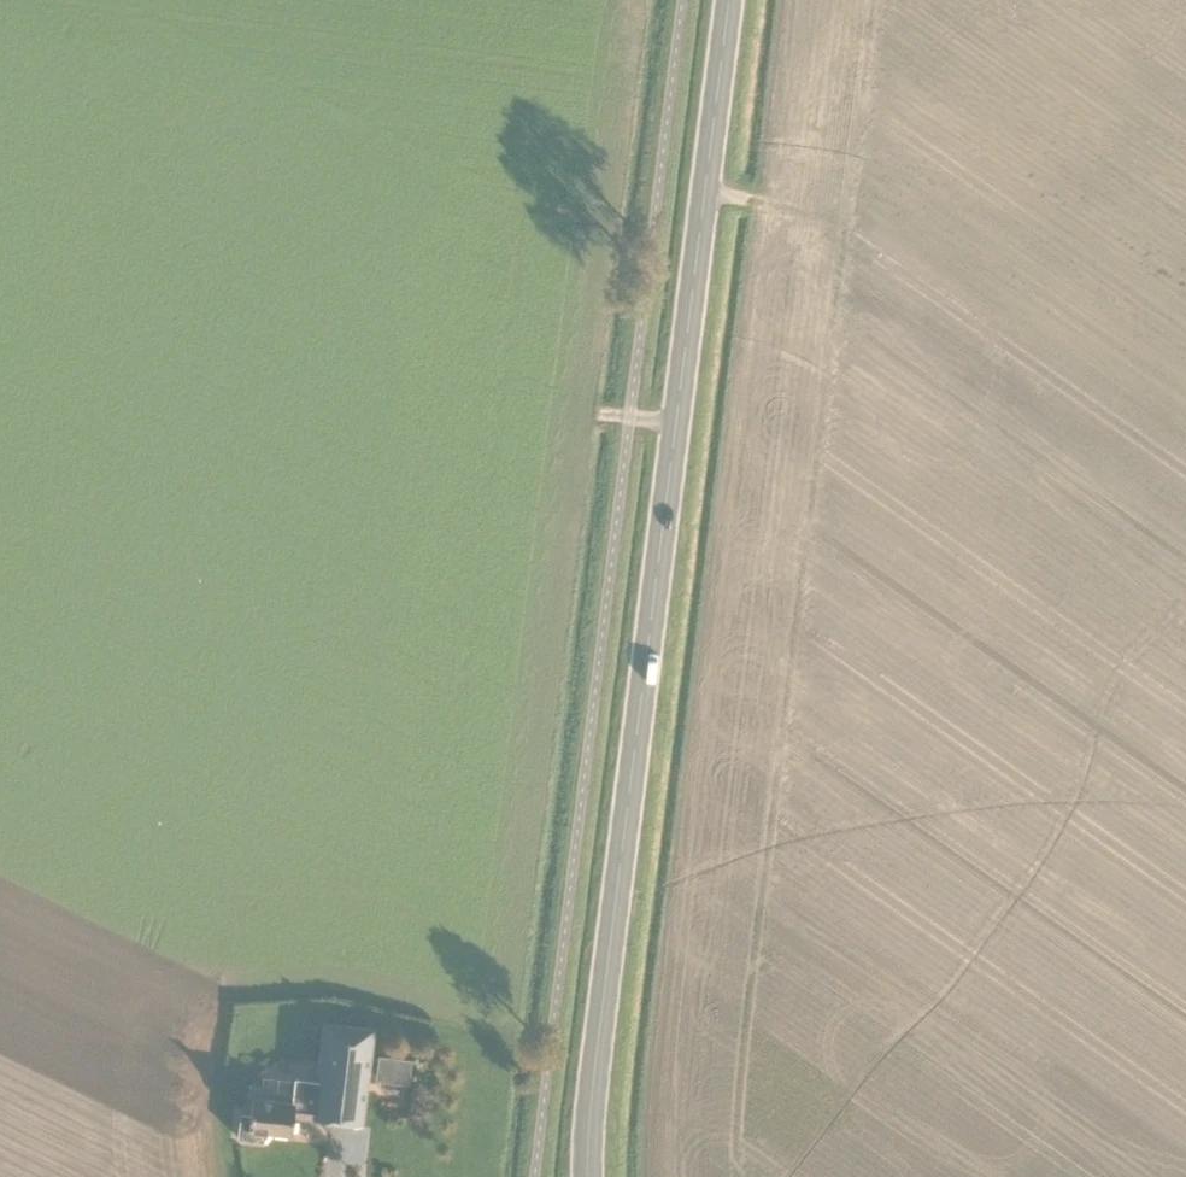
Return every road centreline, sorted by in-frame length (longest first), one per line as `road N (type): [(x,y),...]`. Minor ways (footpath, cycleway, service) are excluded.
road 1 (primary): [(588,1176),(598,1046),(729,0)]

